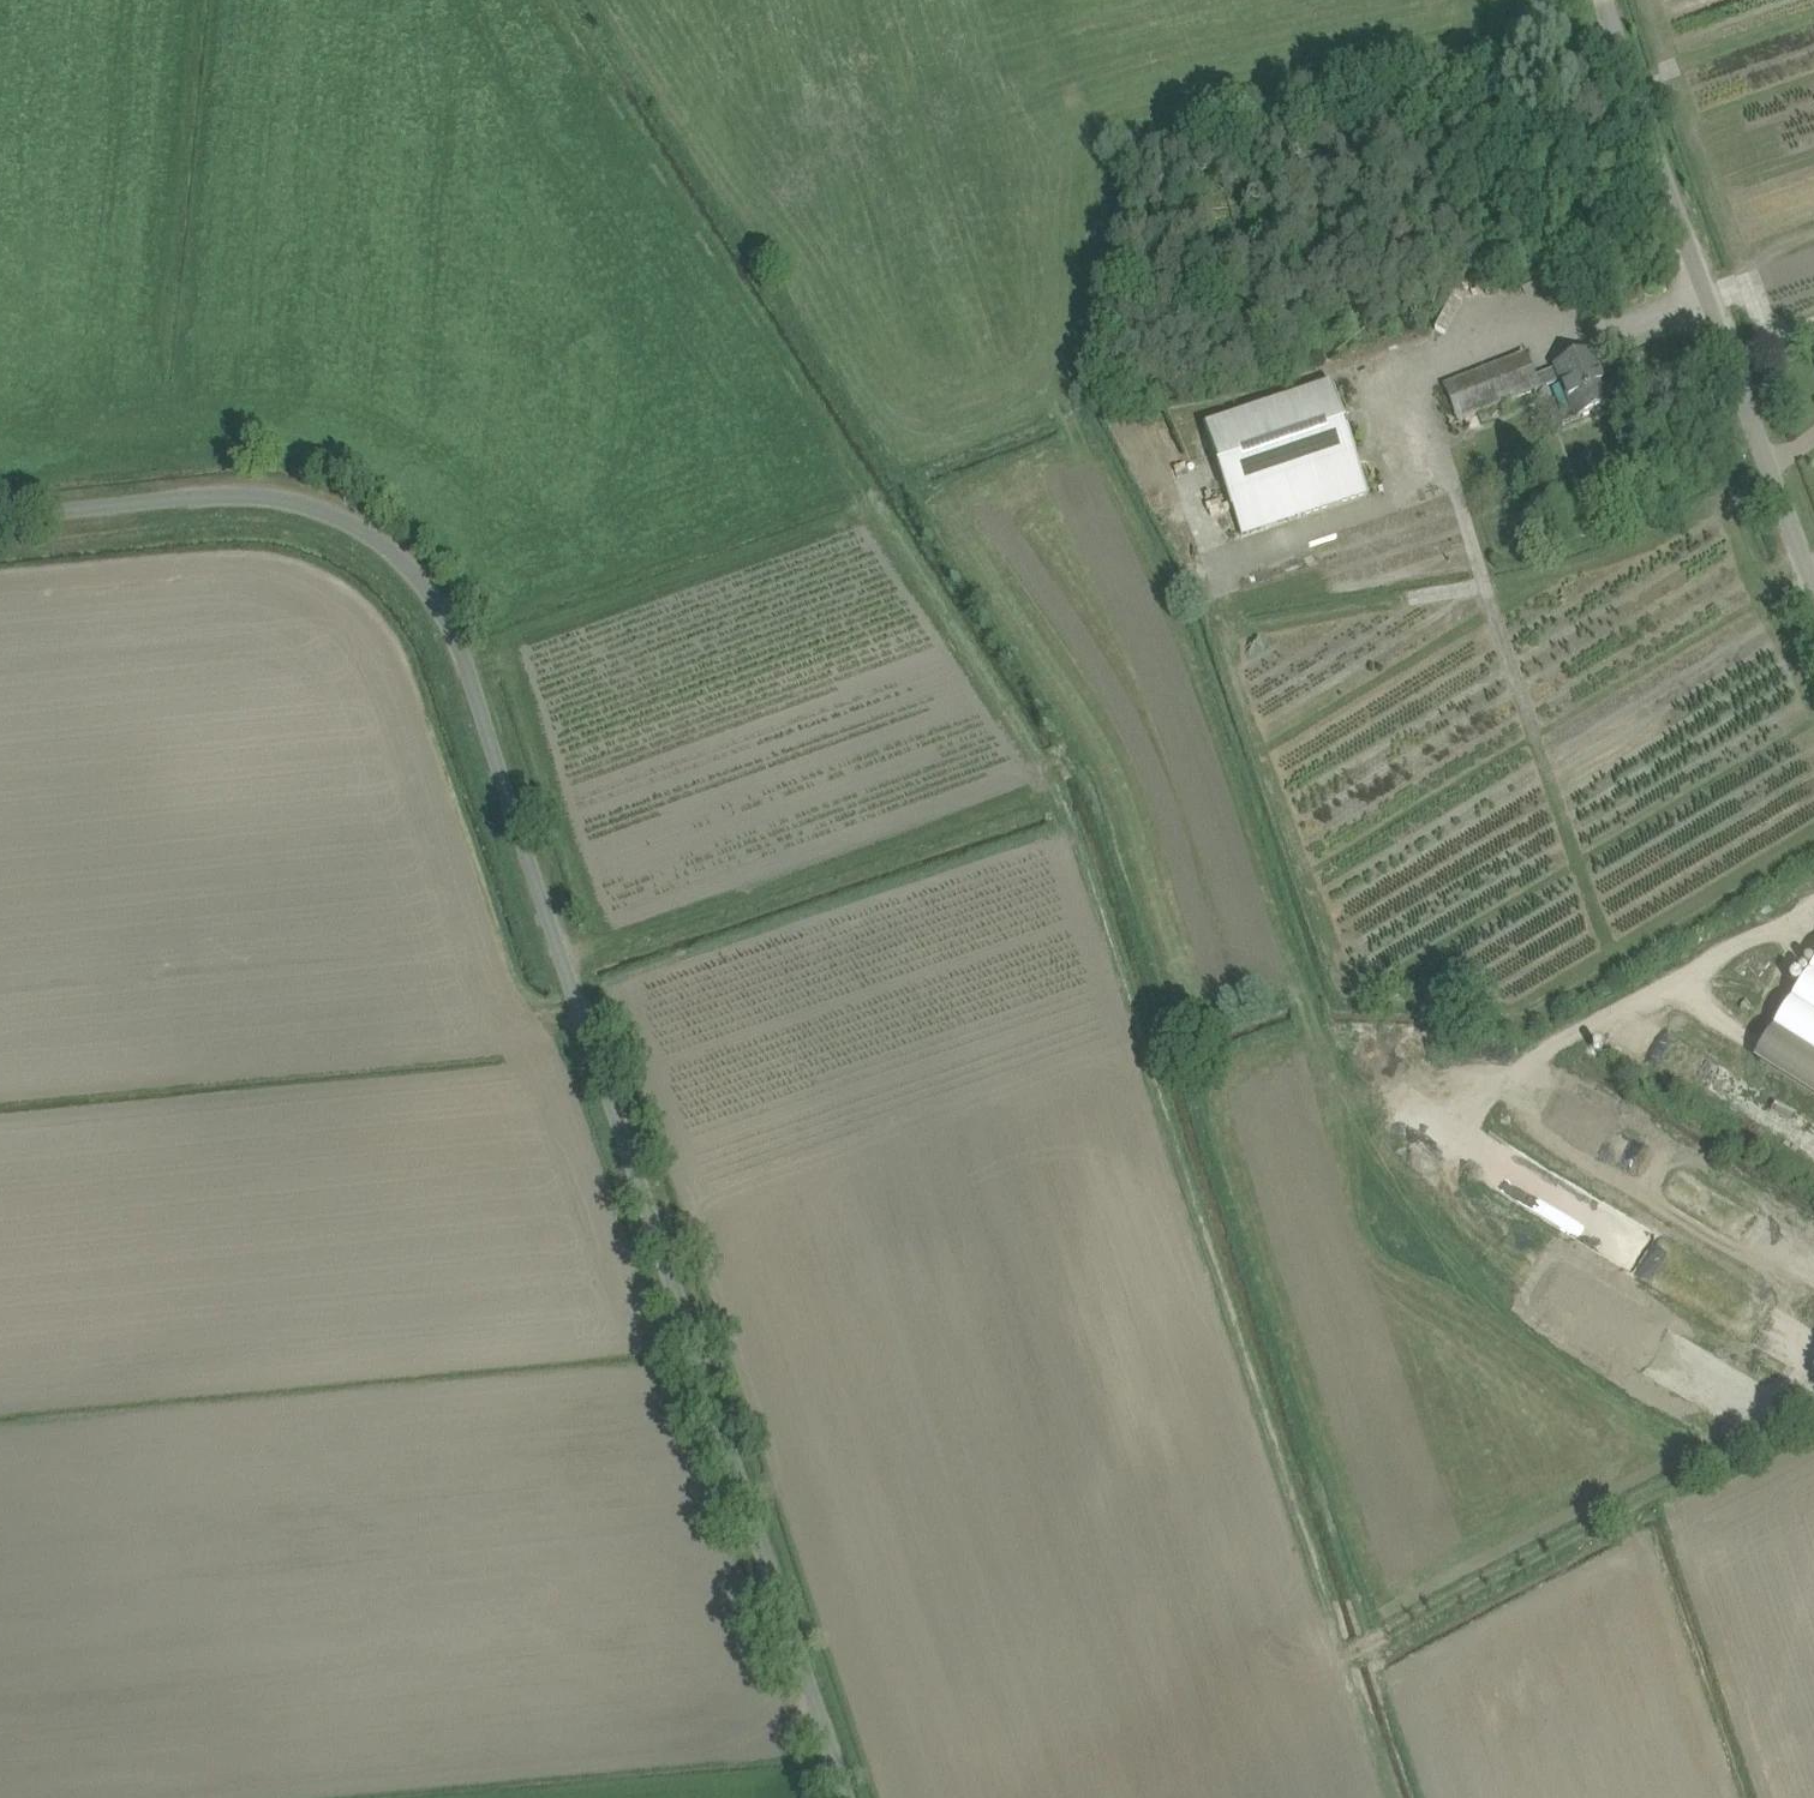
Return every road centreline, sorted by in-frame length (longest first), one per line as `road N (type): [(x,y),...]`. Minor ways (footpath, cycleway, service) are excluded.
road 1 (unclassified): [(835,1797),(446,675),(406,584),(369,546),(326,520),(233,498),(0,518)]
road 2 (unclassified): [(1813,574),(1696,292),(1601,0)]

